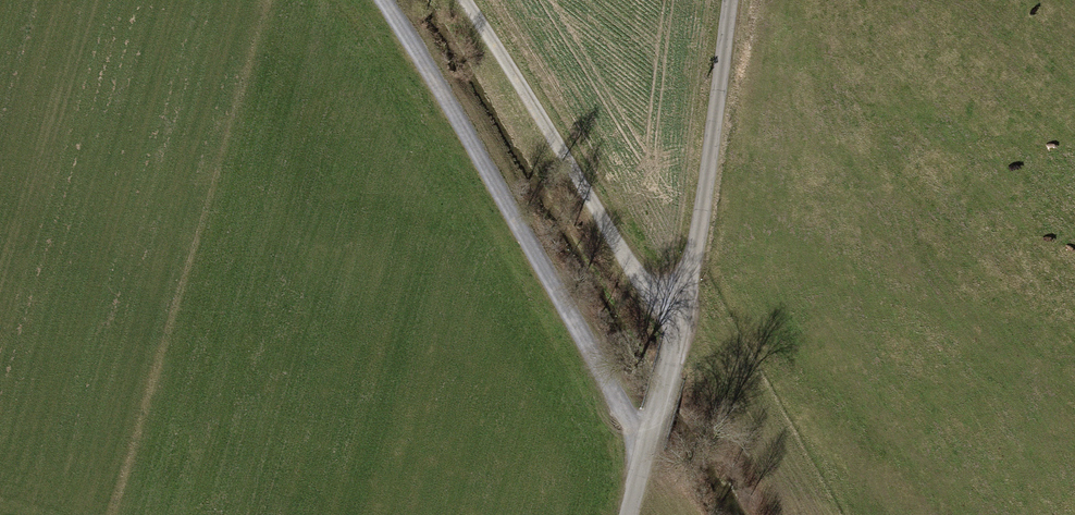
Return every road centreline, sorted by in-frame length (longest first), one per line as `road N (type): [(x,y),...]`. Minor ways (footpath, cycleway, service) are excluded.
road 1 (residential): [(627,514),(685,312),(731,0)]
road 2 (track): [(377,0),(646,450)]
road 3 (track): [(685,312),(648,285),(460,0)]

